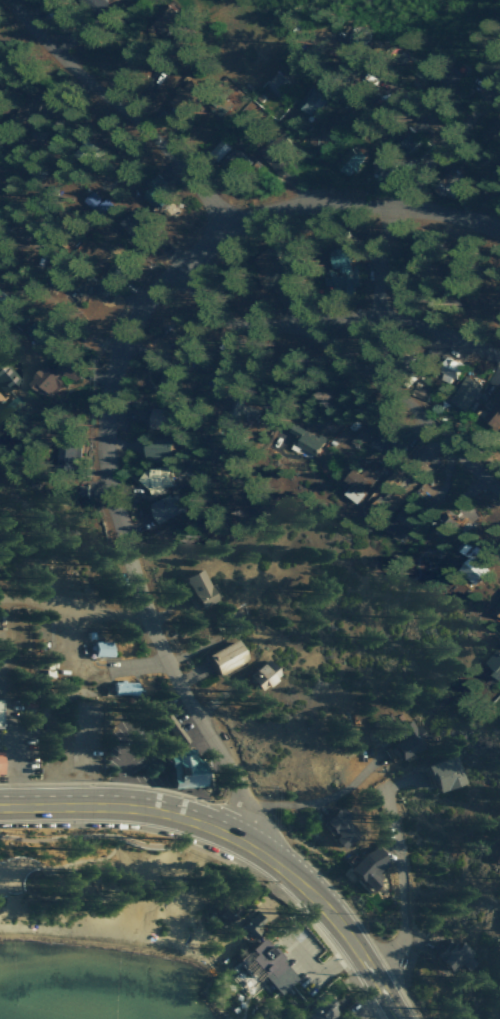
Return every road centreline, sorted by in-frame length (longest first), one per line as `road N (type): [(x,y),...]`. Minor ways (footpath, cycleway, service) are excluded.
road 1 (residential): [(234,836),(243,818),(235,786),(154,642),(107,503),(100,418),(113,353),(129,318),(171,268),(222,228),(266,208),(392,206),(499,232)]
road 2 (residential): [(499,364),(425,328),(375,317),(225,325),(171,268)]
road 3 (residential): [(222,228),(153,141),(55,59),(6,0)]
road 4 (residential): [(375,317),(392,206),(499,72)]
road 5 (primary): [(234,836),(325,912),(394,1018)]
road 6 (residential): [(499,490),(426,435),(319,325)]
road 7 (primary): [(0,805),(135,807),(234,836)]

